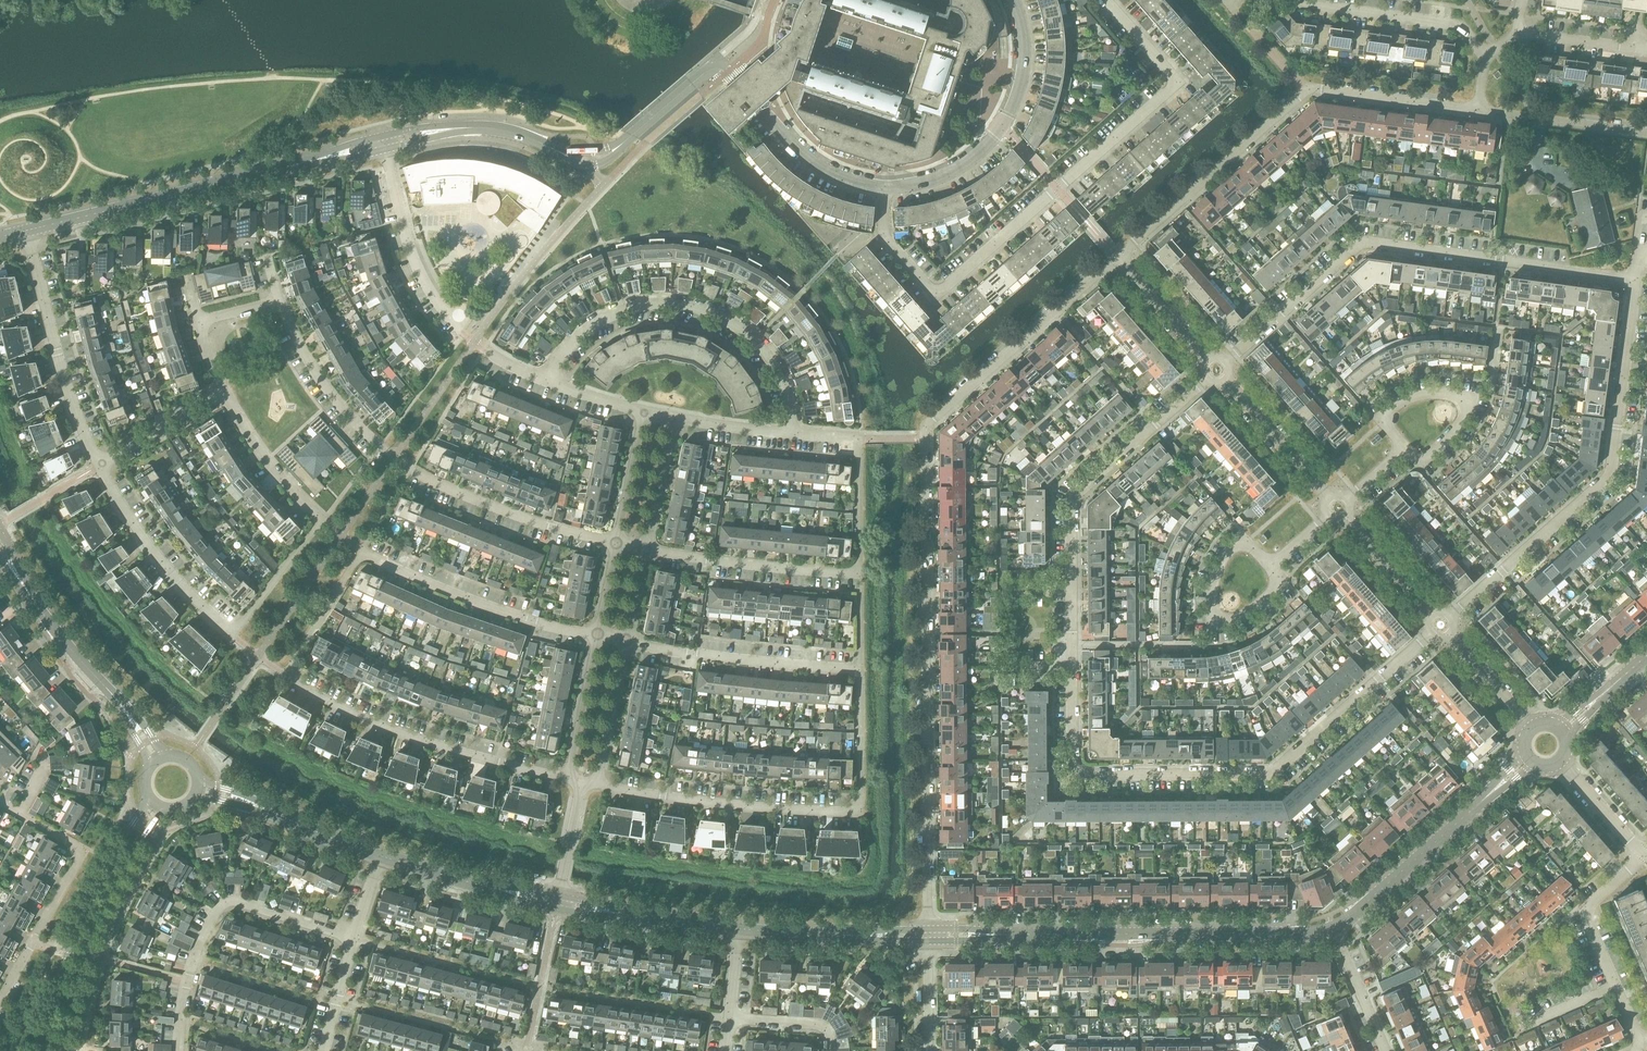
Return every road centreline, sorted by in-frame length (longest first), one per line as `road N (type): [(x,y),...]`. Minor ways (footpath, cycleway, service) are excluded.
road 1 (residential): [(1443,625),(1612,470),(1637,279),(1371,242),(1352,248),(1216,370)]
road 2 (residential): [(930,938),(925,437),(1117,258)]
road 3 (residential): [(1106,0),(1178,81),(936,294),(884,235),(887,190)]
road 4 (residential): [(1443,625),(1268,775),(1082,776),(1073,768),(1073,669)]
road 5 (residential): [(1117,258),(1307,92),(1479,110)]
road 6 (residential): [(860,673),(863,812),(739,805),(595,782)]
road 7 (tertiary): [(930,938),(1334,933)]
road 8 (residential): [(384,139),(498,128),(585,159),(606,156),(716,62)]
road 9 (residential): [(28,229),(384,139)]
road 10 (residential): [(794,434),(774,365),(742,330),(707,308),(672,302),(618,310),(568,346),(546,381)]
road 11 (residential): [(231,635),(321,517),(285,482),(223,391)]
road 12 (residential): [(564,775),(434,746),(356,715),(289,676)]
road 13 (residential): [(180,1050),(194,962),(222,908),(232,902),(354,938)]
road 14 (residential): [(1072,592),(1072,496),(1216,370)]
road 15 (tertiary): [(148,798),(66,955),(42,1050)]
road 16 (residential): [(887,190),(948,177),(1001,132),(1026,70),(1015,0)]
road 17 (residential): [(0,998),(82,850),(0,803)]
road 18 (tertiary): [(65,1050),(85,959),(160,809)]
road 19 (tertiary): [(1334,933),(1527,761)]
road 20 (residential): [(101,465),(58,353),(28,229)]
road 21 (residential): [(594,635),(452,594),(365,550)]
road 22 (residential): [(616,543),(501,511),(394,458)]
road 23 (residential): [(860,673),(699,658),(626,641)]
road 24 (residential): [(1402,448),(1380,422),(1385,413),(1424,393),(1467,398),(1460,426),(1416,464)]
road 25 (residential): [(859,575),(645,549)]
road 26 (residential): [(231,635),(182,584),(101,465)]
road 27 (residential): [(859,575),(861,439),(794,434)]
road 28 (residential): [(1482,54),(1459,25),(1298,0)]
road 29 (residential): [(455,324),(407,234),(384,139)]
road 30 (residential): [(278,300),(344,410),(394,458)]
road 31 (residential): [(1274,565),(1285,580),(1253,611),(1216,618),(1211,587),(1218,565),(1233,545),(1248,542)]
road 32 (tertiary): [(930,938),(739,930)]
road 33 (tertiary): [(379,855),(201,788)]
road 34 (residential): [(112,695),(29,595),(0,547)]
road 35 (tertiary): [(558,905),(379,855)]
road 36 (residential): [(1338,507),(1216,370)]
road 37 (tertiary): [(739,930),(558,905)]
road 38 (residential): [(1479,110),(1646,132)]
road 39 (residential): [(1616,986),(1588,909),(1645,853)]
road 40 (residential): [(1443,625),(1338,507)]
road 41 (residential): [(758,110),(813,167),(887,190)]
road 42 (residential): [(1216,370),(1117,258)]
road 43 (residential): [(595,782),(626,641)]
road 44 (residential): [(594,635),(564,775)]
road 45 (residential): [(101,465),(223,391)]
road 46 (residential): [(644,410),(616,543)]
road 47 (residential): [(645,549),(672,417)]
road 48 (residential): [(1529,726),(1443,625)]
road 49 (residential): [(1518,33),(1646,51)]
road 50 (residential): [(1387,1050),(1334,933)]
road 51 (residential): [(794,434),(672,417)]
road 52 (residential): [(1645,853),(1562,764)]
road 53 (residential): [(730,1016),(816,1024),(830,1031),(832,1050)]

